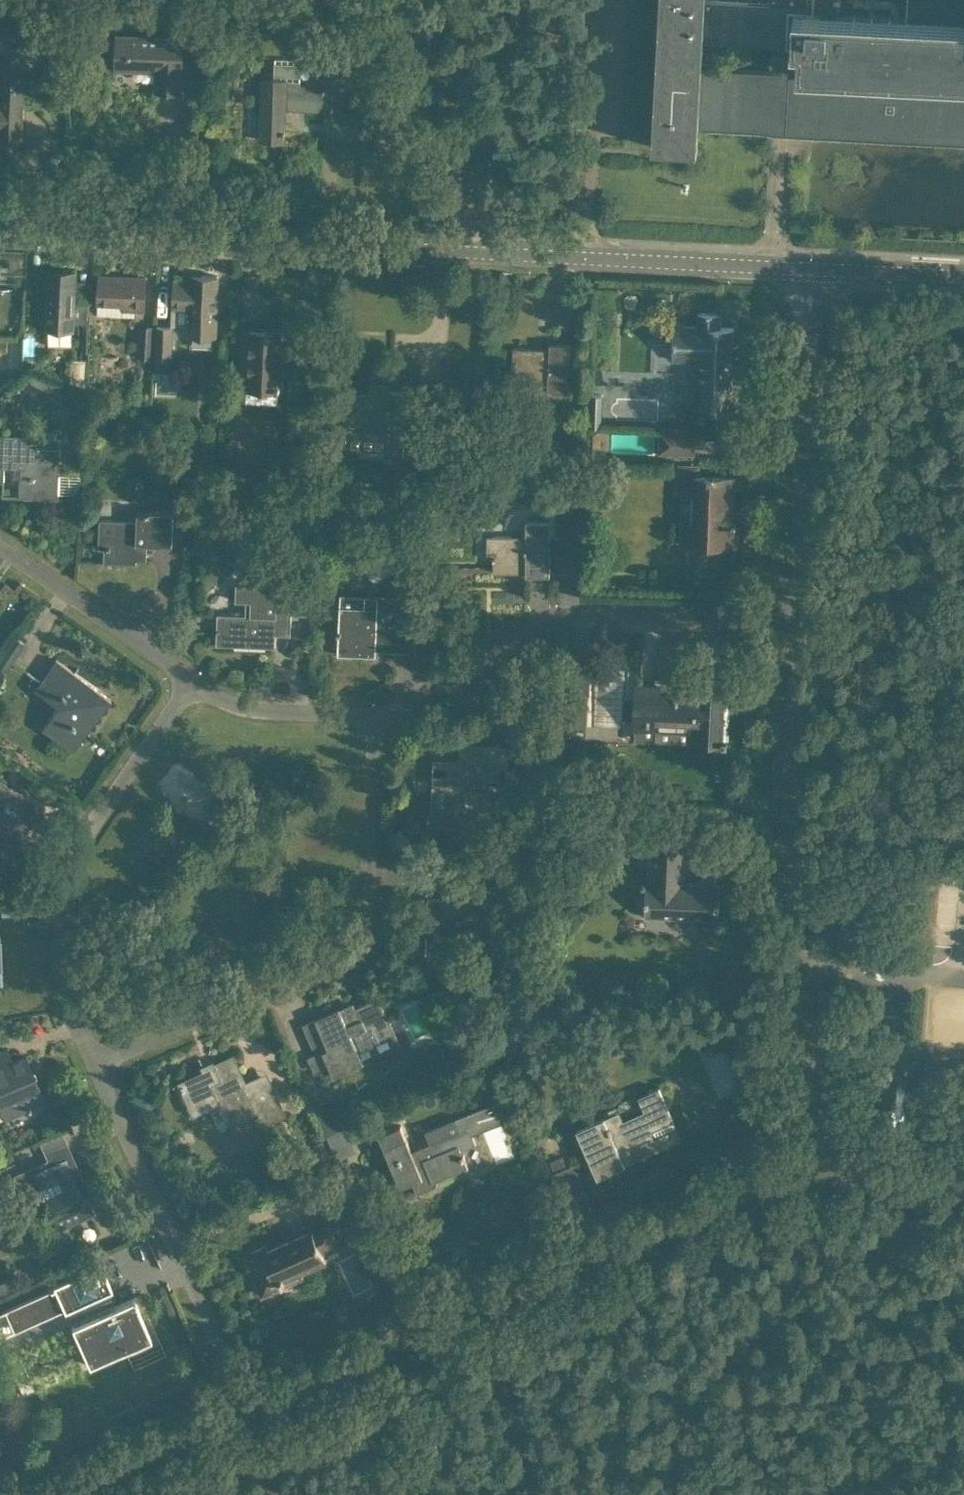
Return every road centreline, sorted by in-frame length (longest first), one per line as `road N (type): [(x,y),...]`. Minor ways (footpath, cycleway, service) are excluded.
road 1 (unclassified): [(247,1408),(821,1155),(798,958),(800,615)]
road 2 (residential): [(96,1065),(350,948),(366,927),(375,714)]
road 3 (tertiary): [(482,252),(0,225)]
road 4 (residential): [(800,615),(580,610),(538,624),(406,706),(375,714)]
road 5 (residential): [(96,1065),(60,968),(62,894),(72,861),(192,678)]
road 6 (residential): [(247,1408),(96,1065)]
road 7 (unclassified): [(800,615),(813,268)]
road 8 (tertiary): [(813,268),(482,252)]
road 9 (residential): [(482,252),(412,0)]
road 10 (residential): [(192,678),(0,546)]
road 11 (unclassified): [(57,1494),(247,1408)]
road 12 (residential): [(375,714),(255,710),(192,678)]
road 13 (track): [(461,1494),(415,1334)]
road 14 (tertiary): [(963,275),(813,268)]

